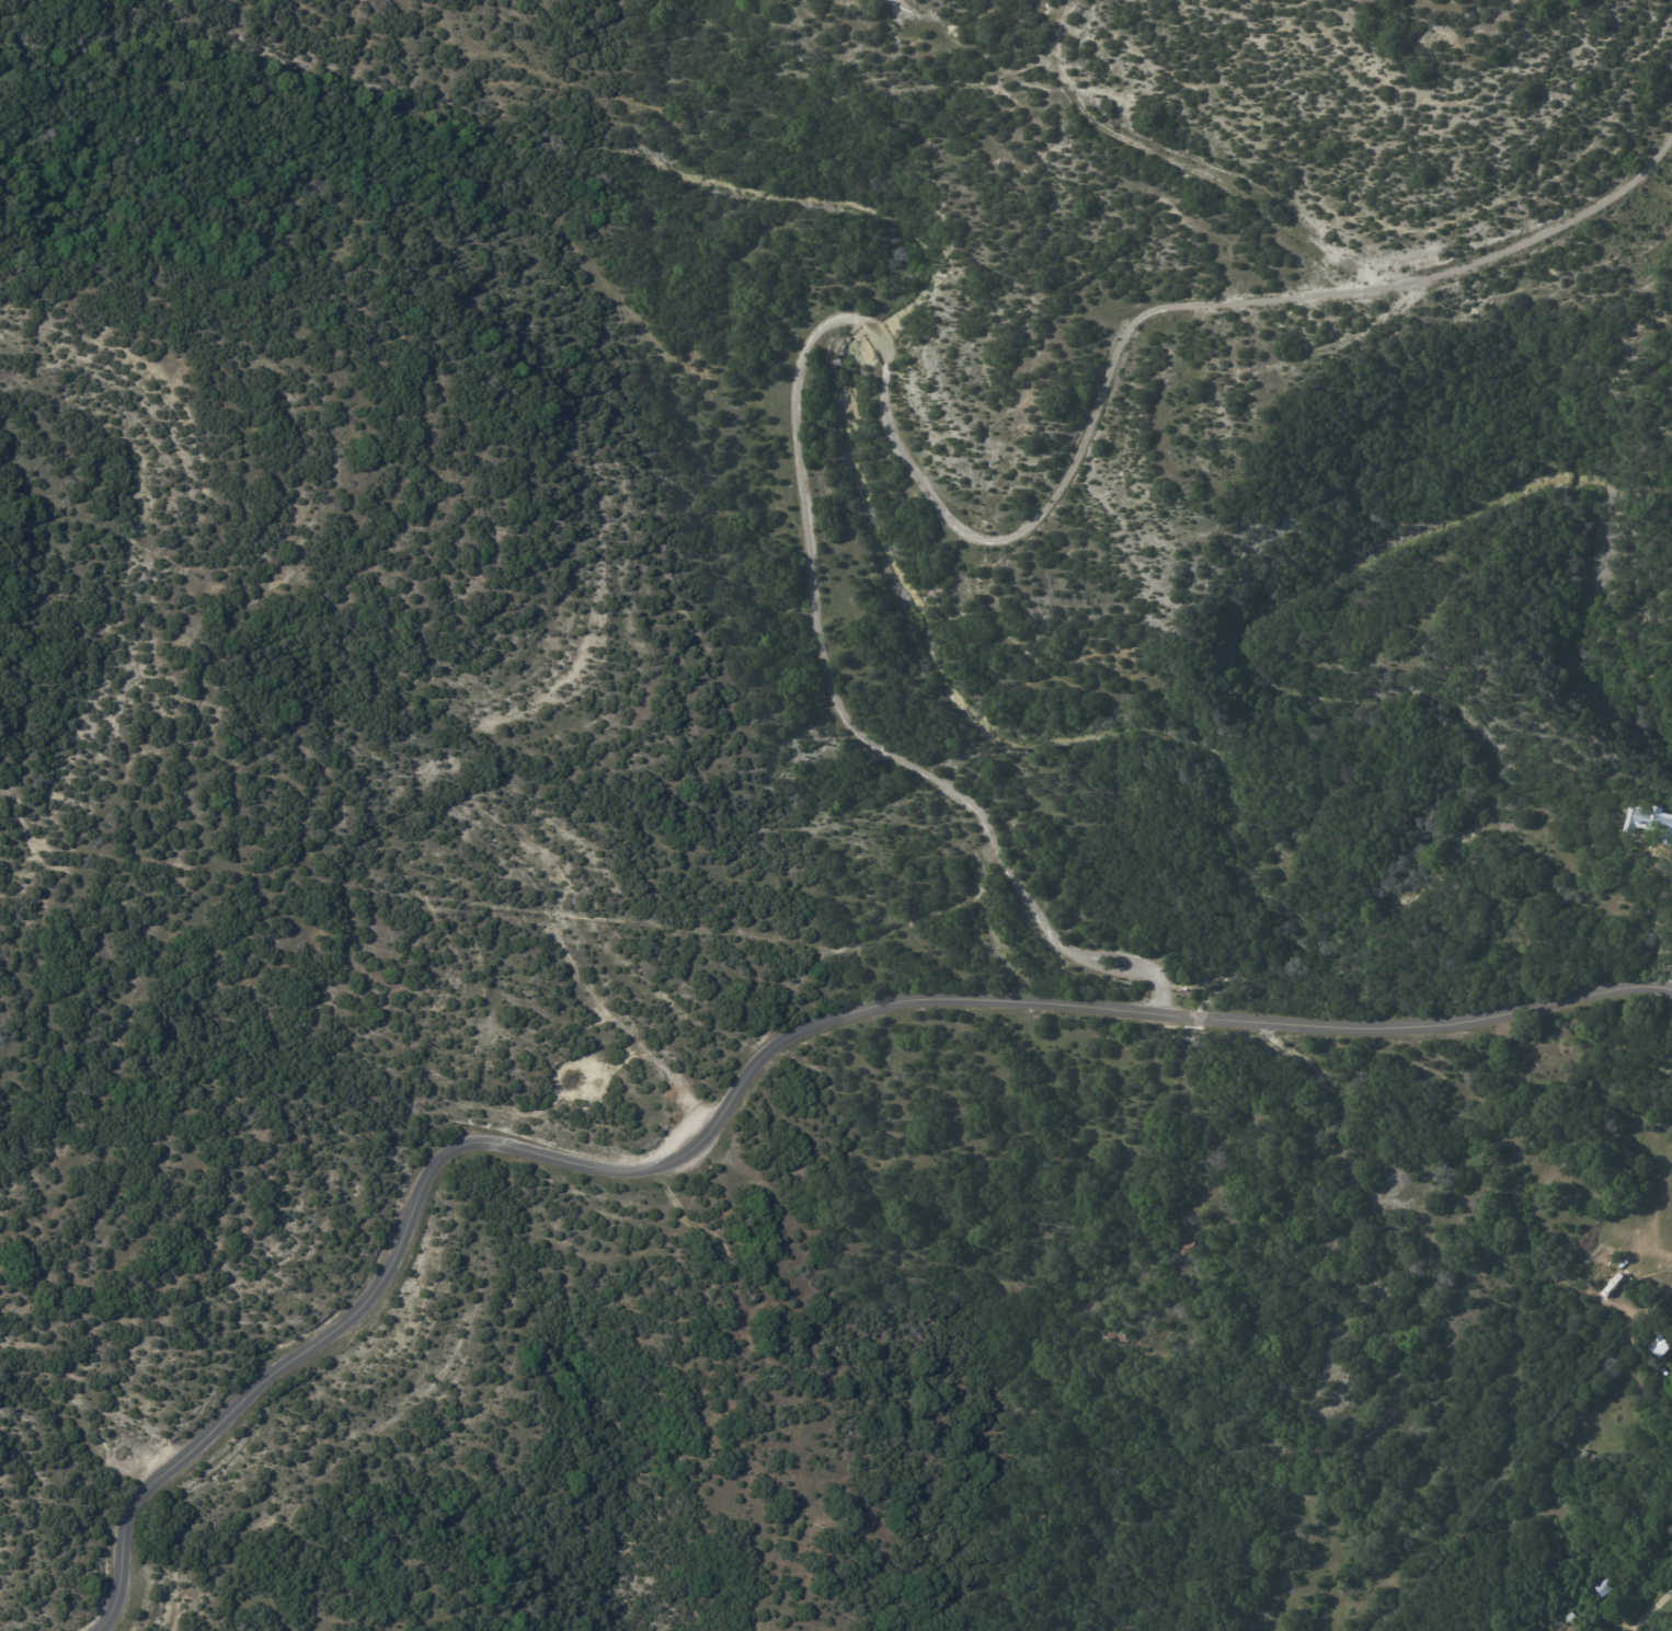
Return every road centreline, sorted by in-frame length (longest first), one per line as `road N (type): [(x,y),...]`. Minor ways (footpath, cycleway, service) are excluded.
road 1 (residential): [(1671,990),(1637,986),(1484,1019),(1393,1027),(1000,1000),(884,1003),(774,1046),(709,1130),(655,1168),(610,1170),(477,1142),(445,1152),(371,1294),(135,1500),(124,1521),(117,1594),(97,1630)]

